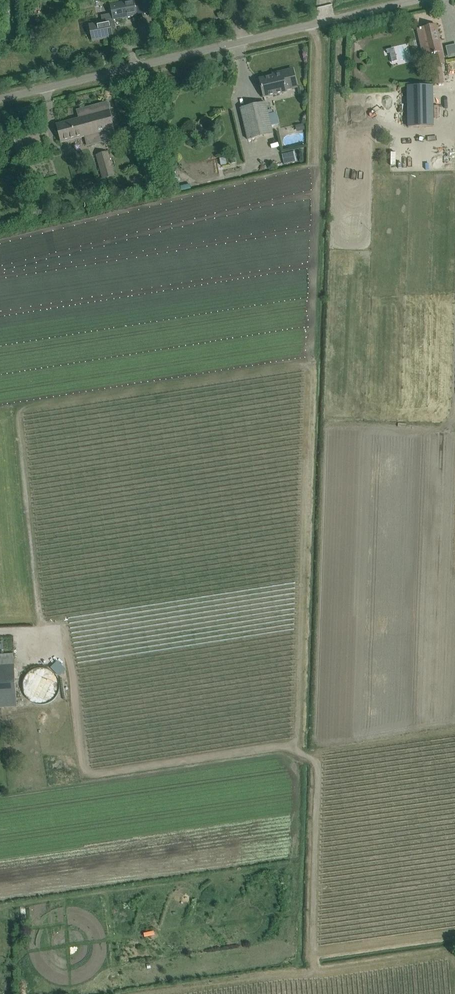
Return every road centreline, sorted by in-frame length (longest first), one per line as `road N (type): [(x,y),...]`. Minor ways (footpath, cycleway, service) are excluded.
road 1 (unclassified): [(0,98),(412,0)]

